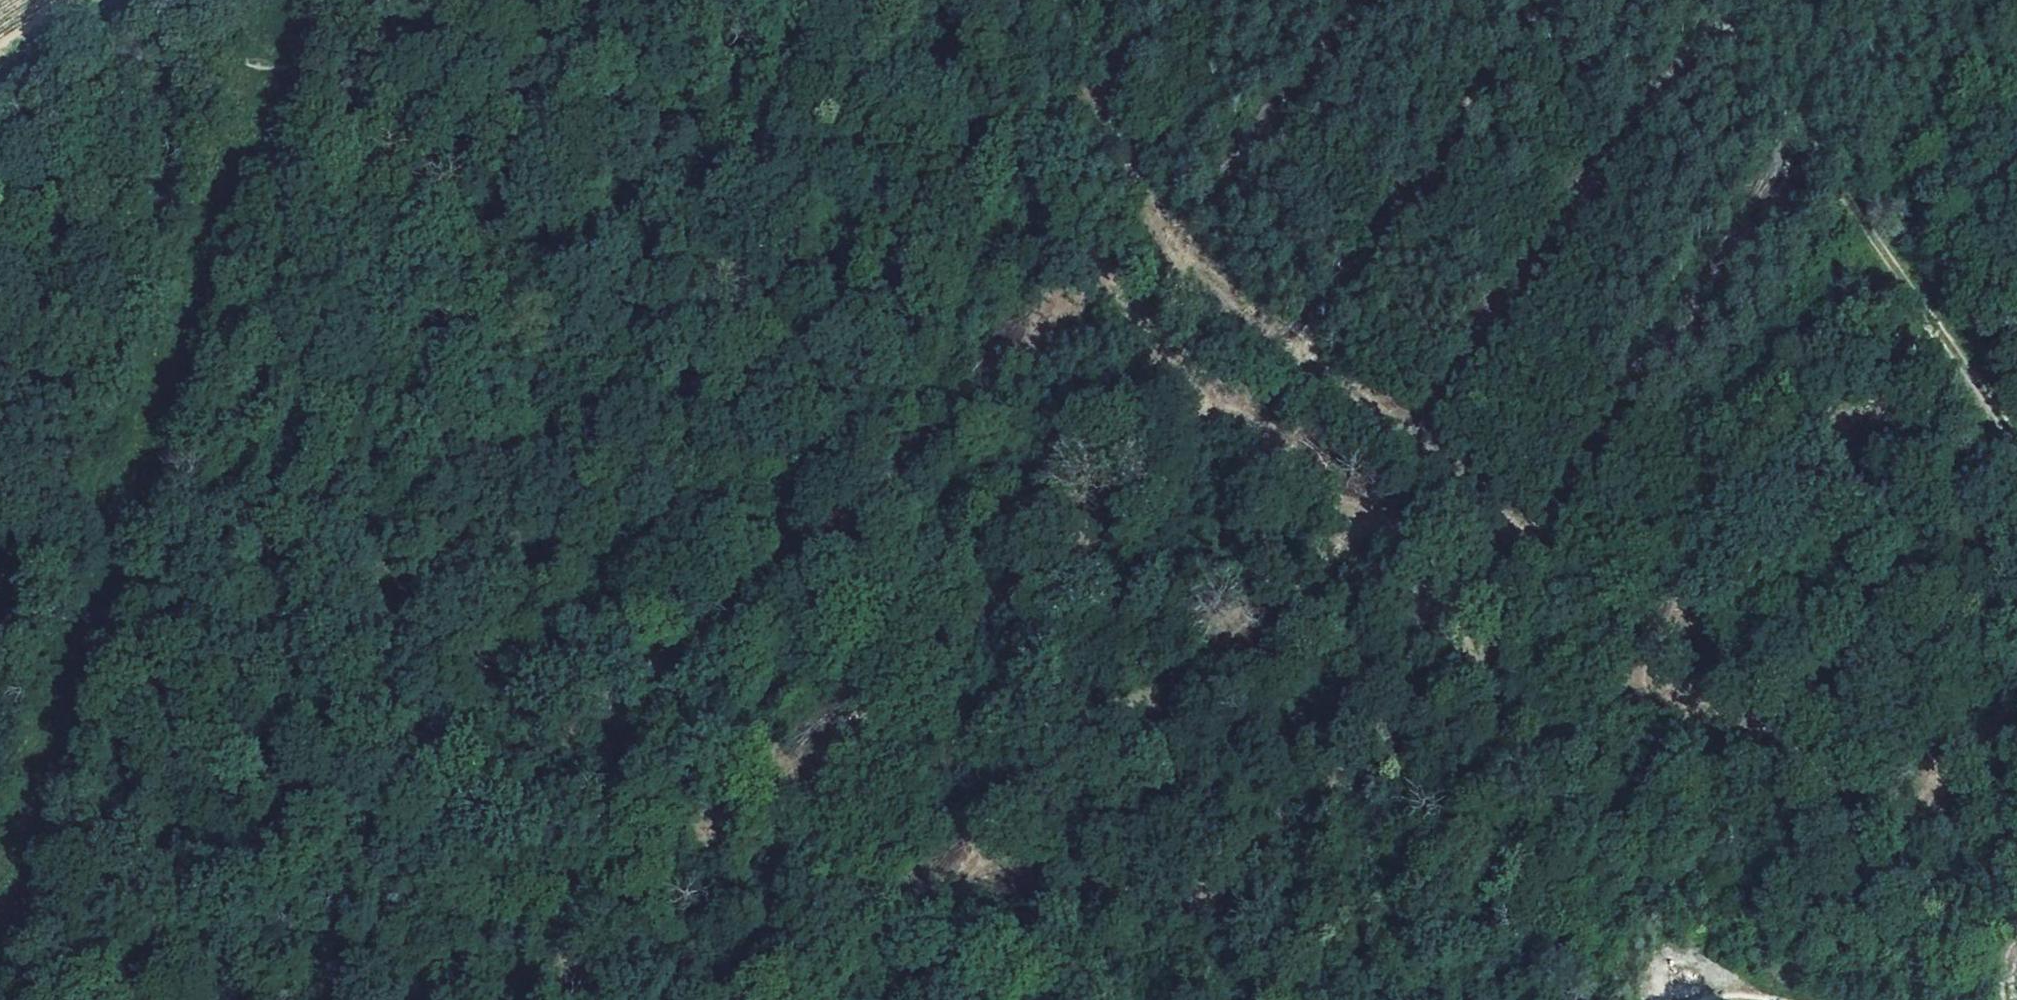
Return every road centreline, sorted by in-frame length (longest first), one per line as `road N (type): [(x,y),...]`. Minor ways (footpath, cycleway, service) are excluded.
road 1 (track): [(2016,420),(1724,0)]
road 2 (track): [(0,250),(149,89),(401,0)]

